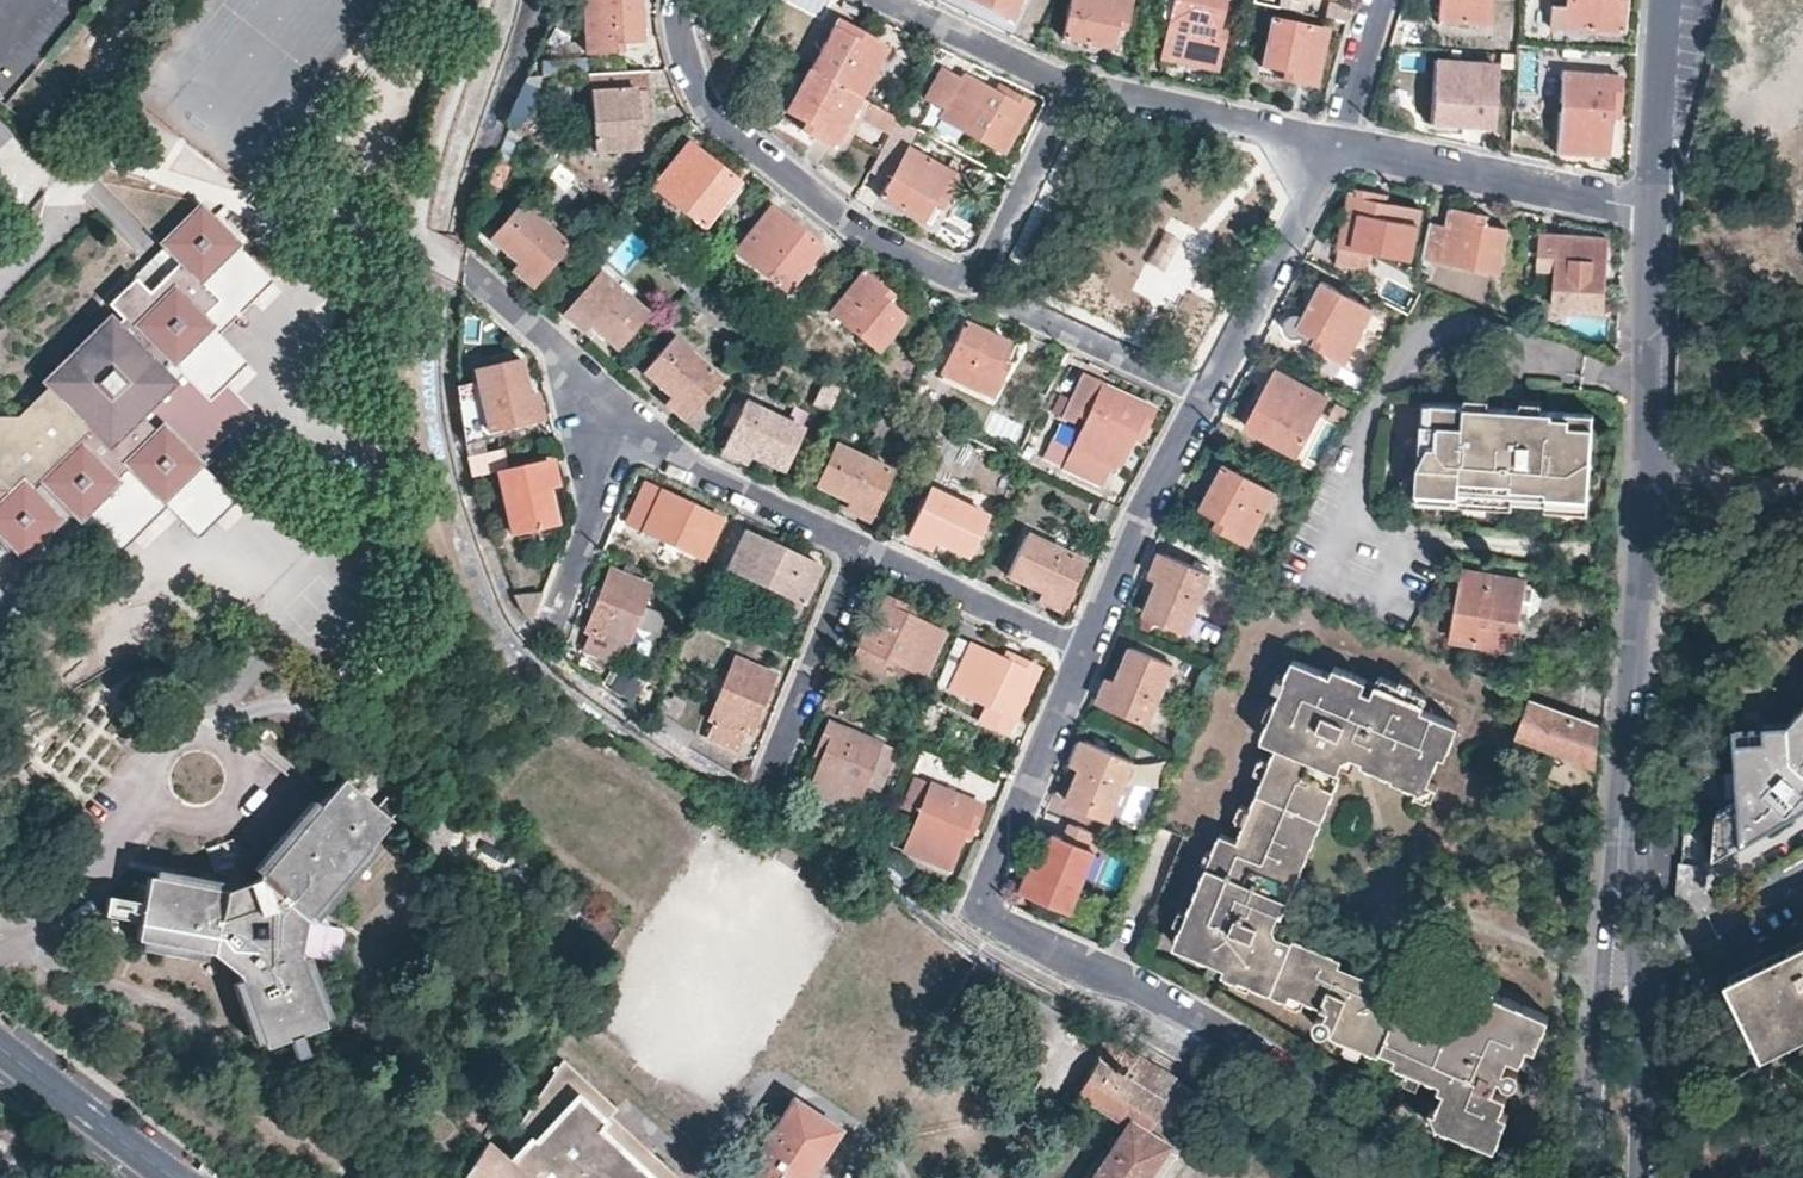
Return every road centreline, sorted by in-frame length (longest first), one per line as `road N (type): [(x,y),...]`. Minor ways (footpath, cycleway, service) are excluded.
road 1 (residential): [(1648,212),(1624,712),(1627,978),(1609,1177)]
road 2 (residential): [(1081,654),(989,867),(989,913),(1259,1062),(1408,1177)]
road 3 (residential): [(1067,87),(997,245),(970,283),(864,234),(714,120),(685,58),(680,0)]
road 4 (residential): [(1338,145),(1144,515),(1081,654)]
road 5 (residential): [(1338,145),(1648,212)]
road 6 (residential): [(1067,87),(1338,145)]
road 7 (residential): [(623,437),(865,551)]
road 8 (residential): [(765,779),(865,551)]
road 9 (residential): [(865,551),(1081,654)]
road 10 (tertiary): [(174,1177),(0,1042)]
road 11 (residential): [(1663,0),(1648,212)]
road 12 (residential): [(485,286),(595,388),(623,437)]
road 13 (residential): [(889,0),(1067,87)]
road 14 (residential): [(554,619),(623,437)]
road 15 (residential): [(1379,0),(1338,145)]

